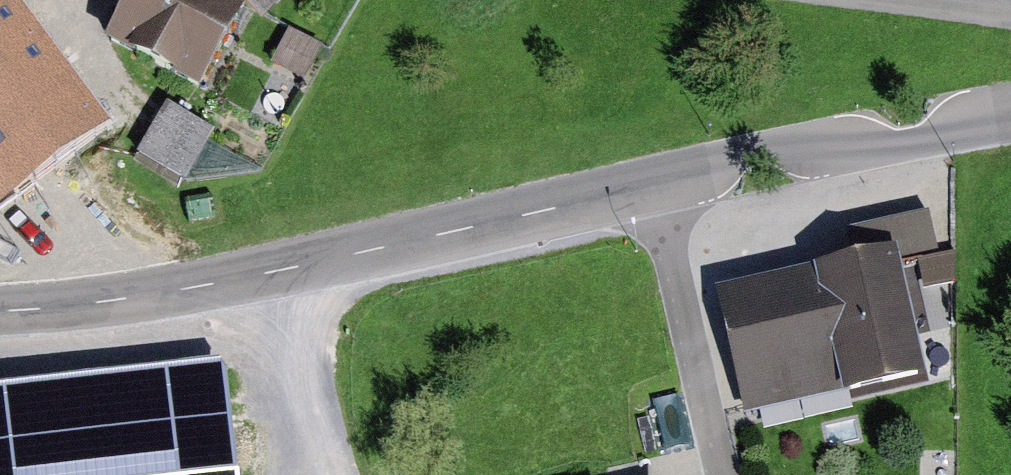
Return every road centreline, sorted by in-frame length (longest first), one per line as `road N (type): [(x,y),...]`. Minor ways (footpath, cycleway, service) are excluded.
road 1 (tertiary): [(1010,117),(910,145),(755,149),(654,187),(239,280),(0,311)]
road 2 (track): [(343,474),(326,433),(303,264)]
road 3 (residential): [(1010,16),(889,0)]

